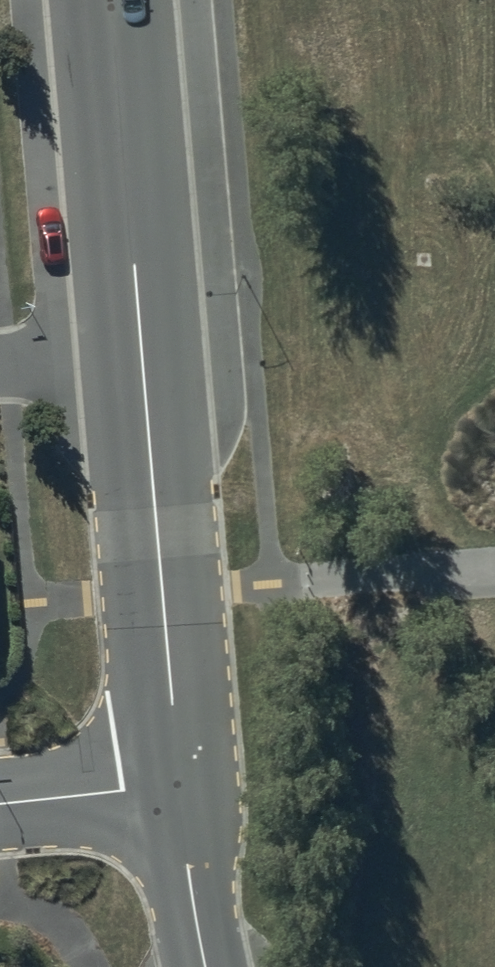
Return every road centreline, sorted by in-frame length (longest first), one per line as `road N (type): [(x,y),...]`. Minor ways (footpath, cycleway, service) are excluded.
road 1 (tertiary): [(142,356),(178,784)]
road 2 (tertiary): [(111,0),(142,356)]
road 3 (tertiary): [(178,784),(204,966)]
road 4 (residential): [(0,804),(178,784)]
road 5 (residential): [(142,356),(0,368)]

